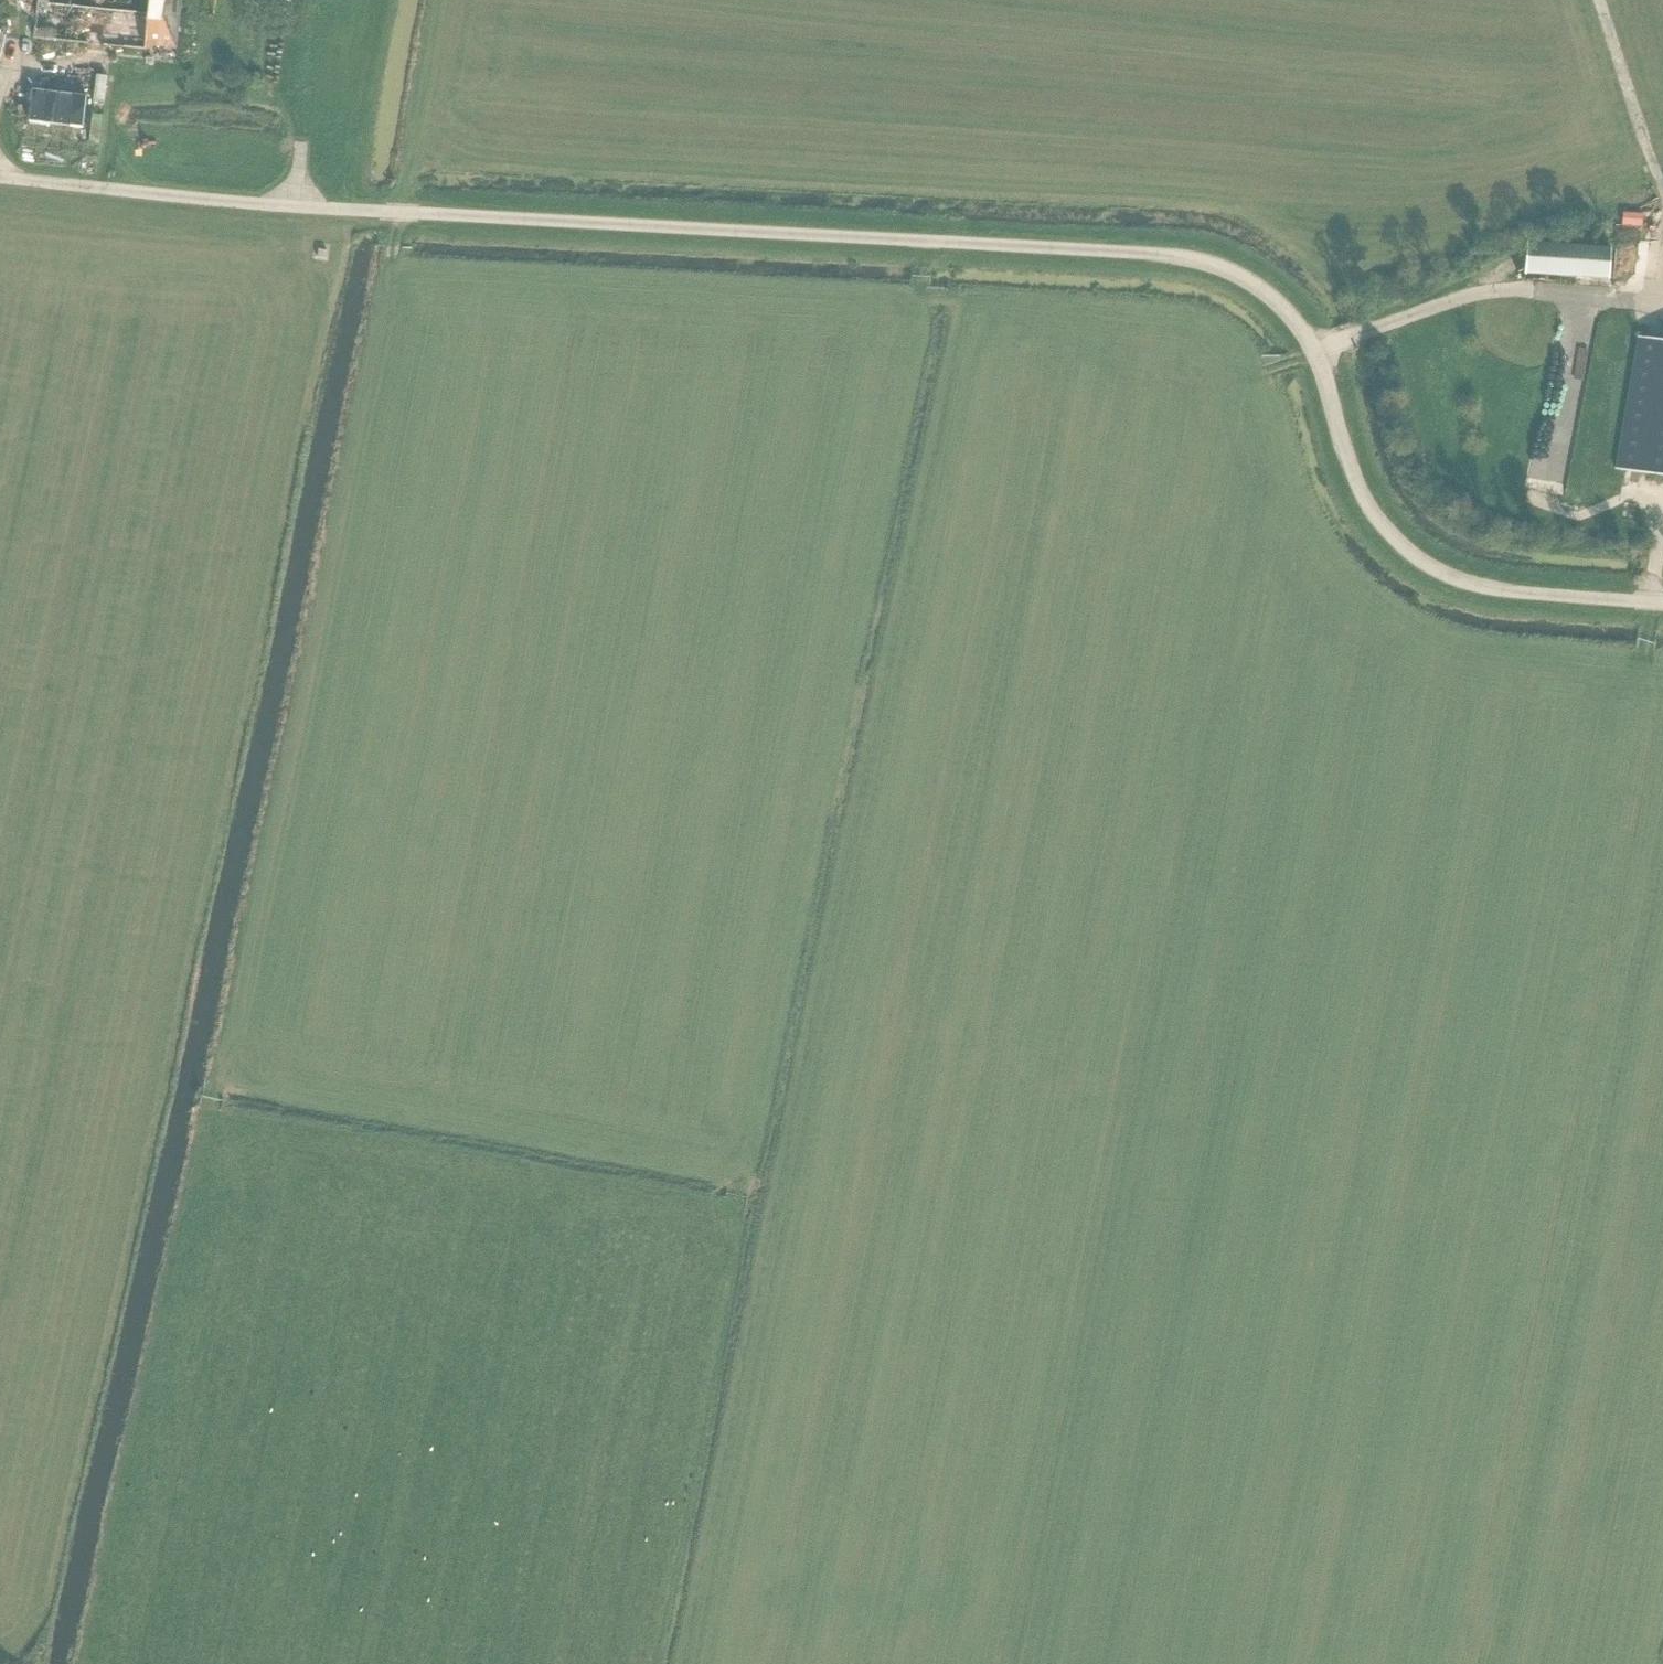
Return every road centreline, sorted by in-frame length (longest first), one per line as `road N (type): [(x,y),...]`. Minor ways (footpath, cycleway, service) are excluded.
road 1 (unclassified): [(1662,605),(1482,588),(1422,564),(1369,510),(1303,332),(1252,283),(1205,262),(289,208),(0,180)]

